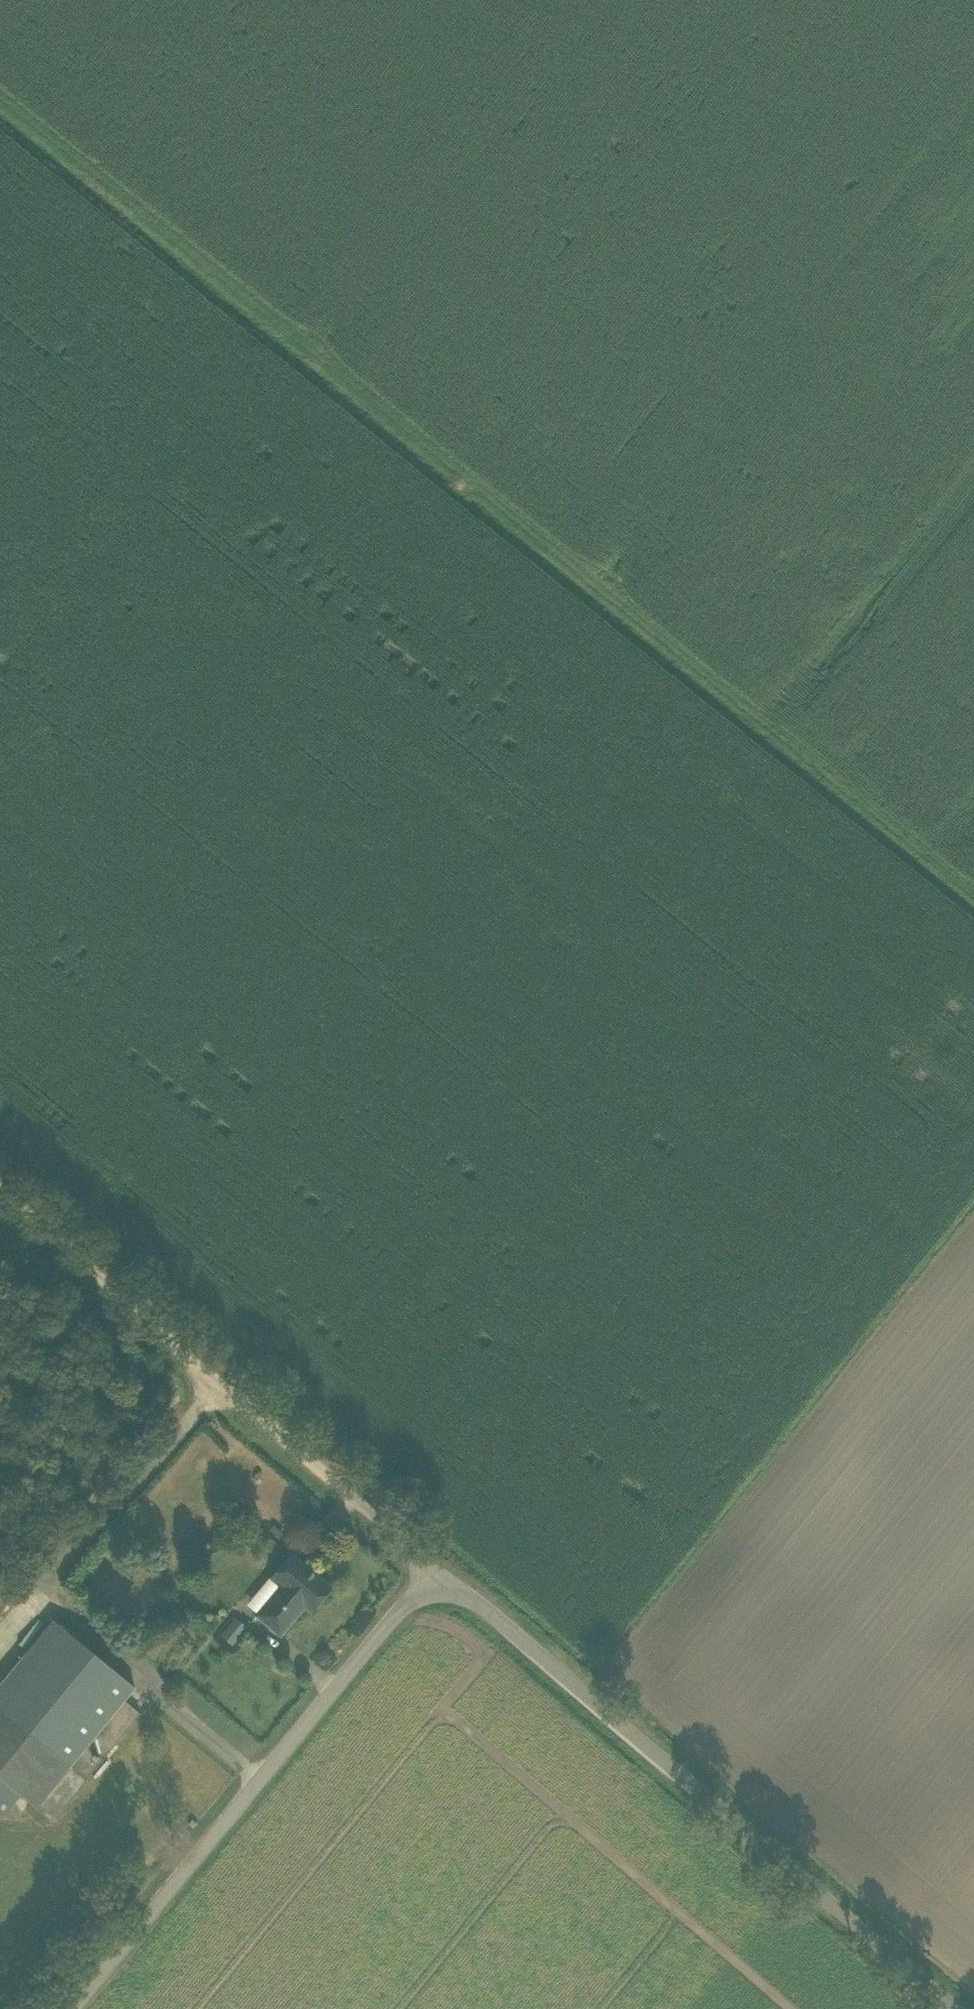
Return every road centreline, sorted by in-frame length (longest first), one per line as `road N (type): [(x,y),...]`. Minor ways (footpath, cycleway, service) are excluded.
road 1 (unclassified): [(943,2008),(435,1570)]
road 2 (unclassified): [(79,2008),(435,1570)]
road 3 (track): [(345,1495),(0,1195)]

